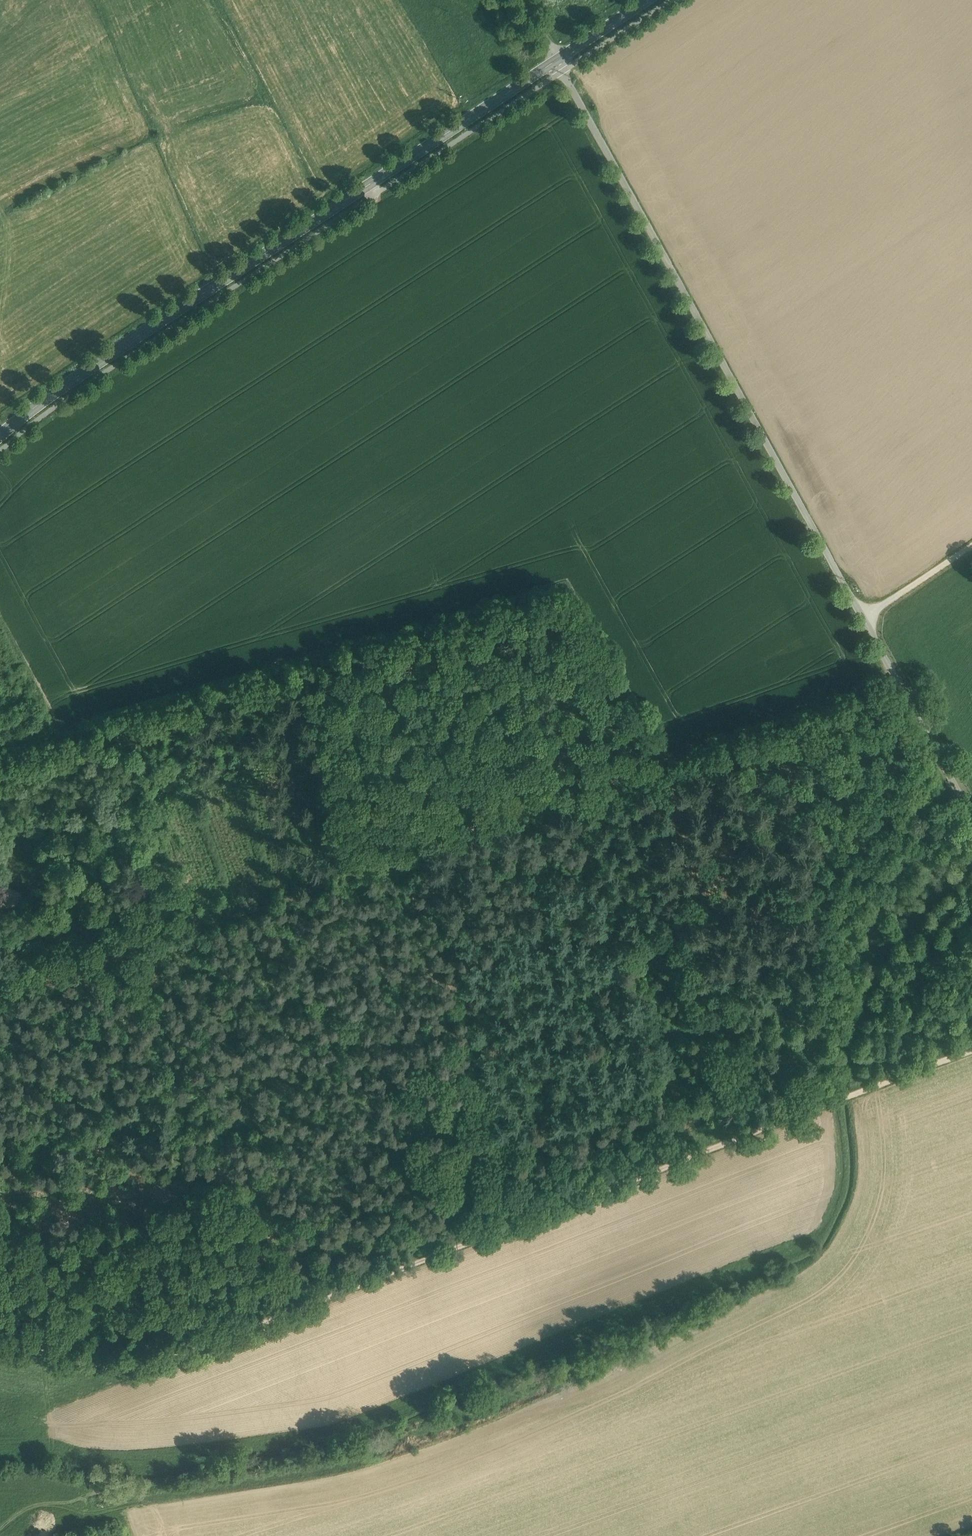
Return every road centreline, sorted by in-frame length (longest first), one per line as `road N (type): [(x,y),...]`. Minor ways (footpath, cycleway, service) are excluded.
road 1 (track): [(971,1049),(167,1355),(128,1365),(0,1338)]
road 2 (unclassified): [(557,64),(971,811)]
road 3 (tertiary): [(557,64),(0,441)]
road 4 (track): [(971,546),(866,618)]

